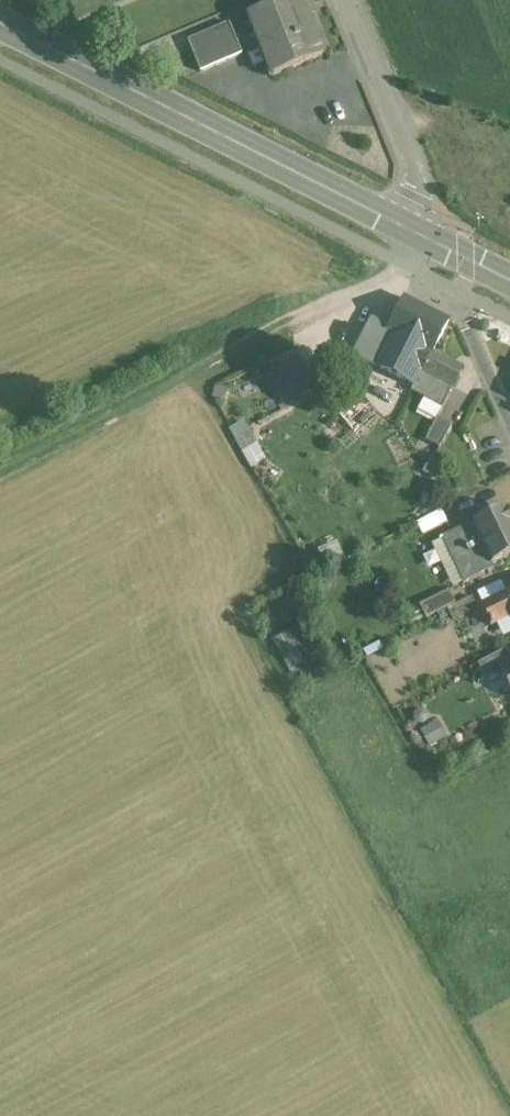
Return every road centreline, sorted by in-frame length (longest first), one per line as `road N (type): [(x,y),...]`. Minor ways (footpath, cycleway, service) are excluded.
road 1 (primary): [(0,21),(418,232)]
road 2 (tertiary): [(418,232),(413,165),(348,0)]

